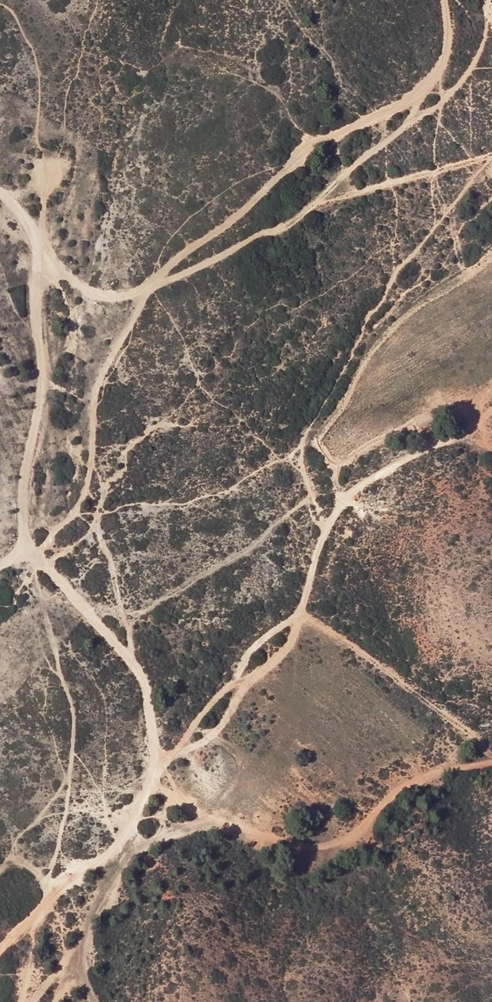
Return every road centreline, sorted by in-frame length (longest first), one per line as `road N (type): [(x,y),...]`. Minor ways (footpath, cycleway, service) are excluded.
road 1 (track): [(32,551),(137,670),(153,759),(122,851),(52,1001)]
road 2 (track): [(445,0),(444,63),(401,128),(270,233),(158,284)]
road 3 (track): [(122,851),(211,823),(290,844),(347,840),(428,775),(491,764)]
road 4 (track): [(158,284),(178,256),(242,214),(298,157),(431,87)]
road 5 (track): [(158,284),(94,394),(80,496),(32,551)]
road 6 (track): [(32,551),(20,499),(46,376),(40,255)]
road 7 (track): [(311,203),(491,154)]
road 8 (track): [(401,128),(474,66),(491,32)]
road 9 (track): [(40,255),(83,289),(158,284)]

